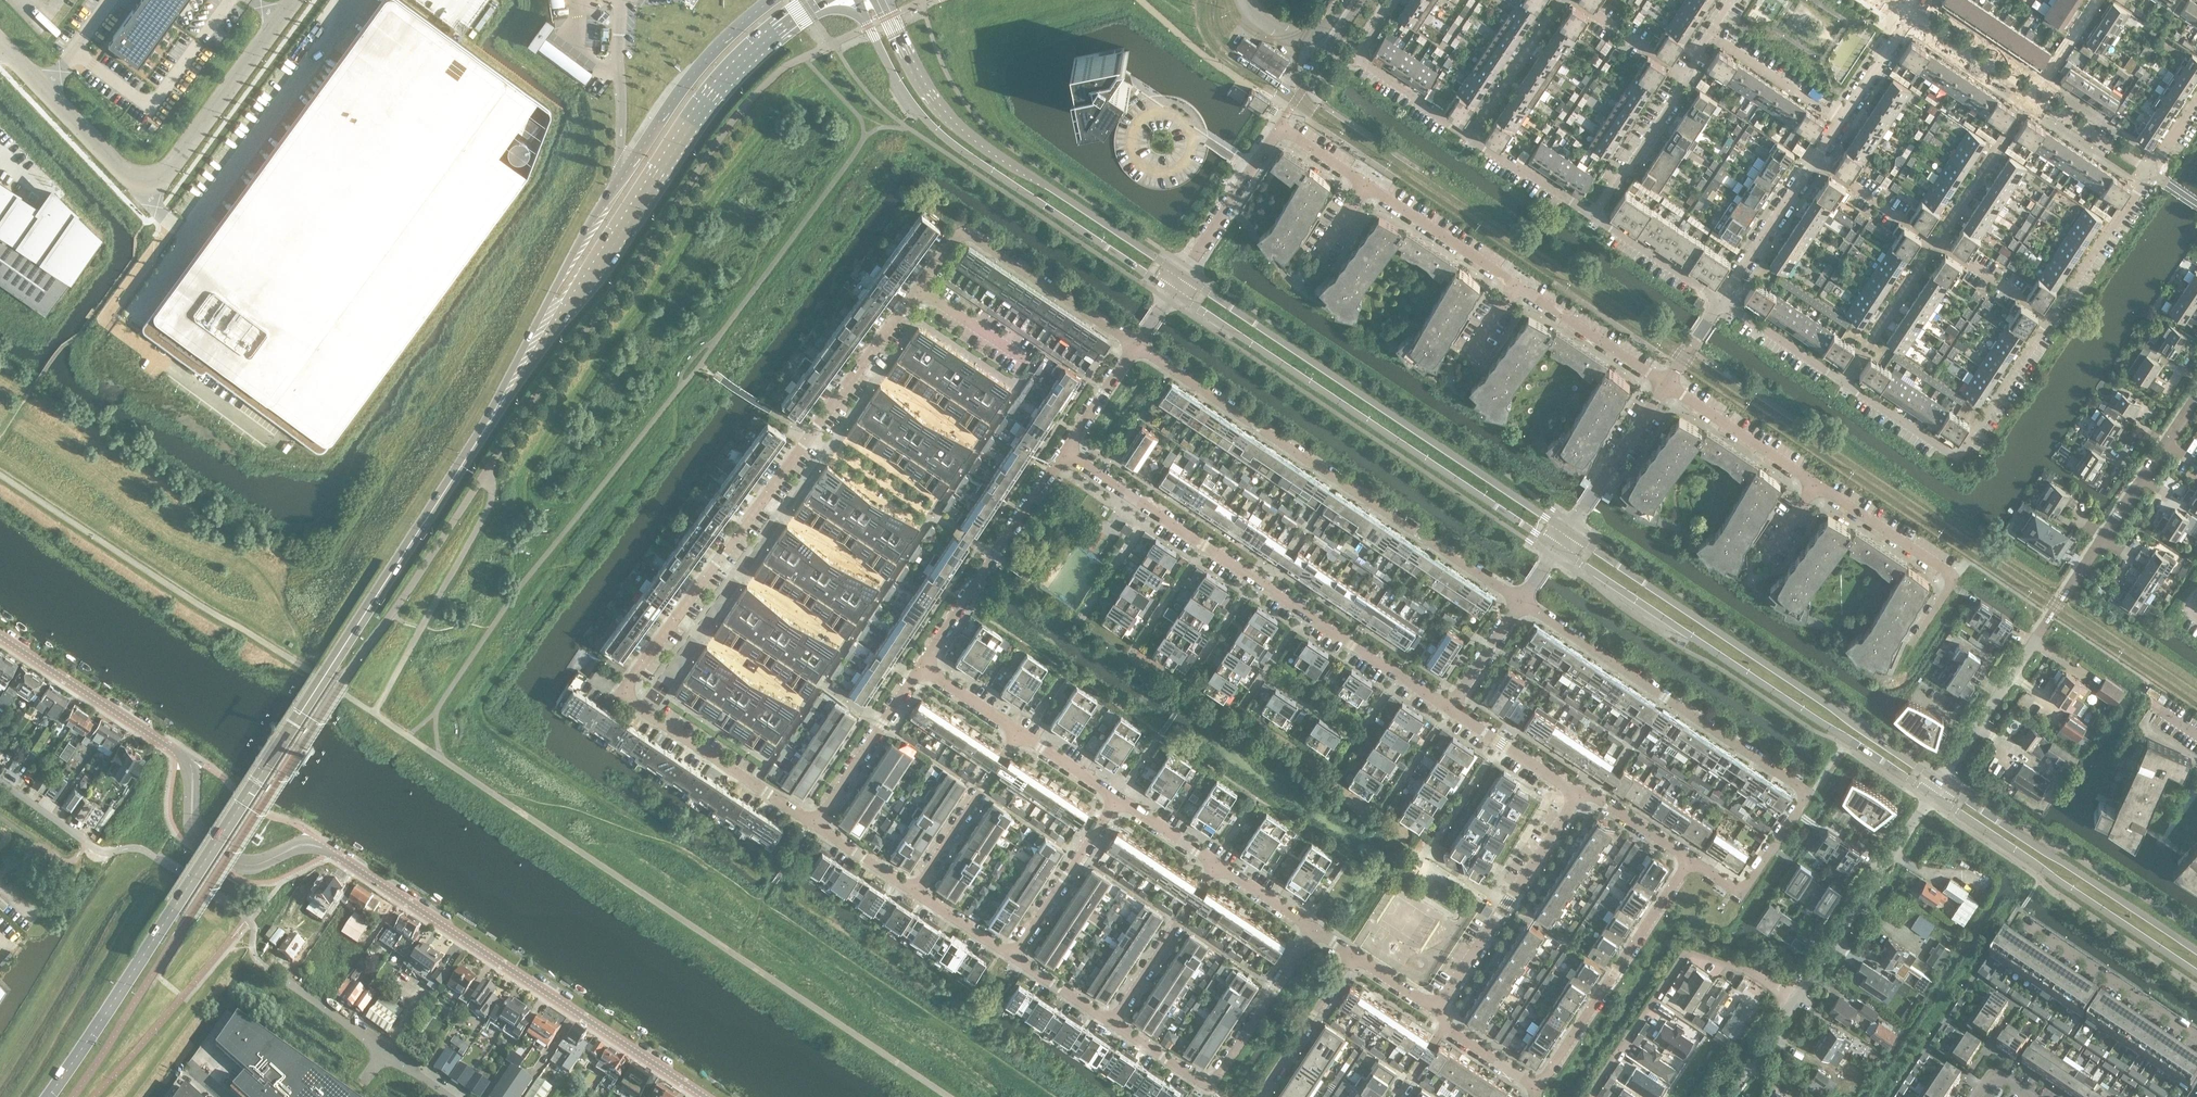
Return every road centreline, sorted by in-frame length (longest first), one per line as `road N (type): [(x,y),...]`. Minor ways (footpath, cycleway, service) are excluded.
road 1 (secondary): [(48,1096),(520,367)]
road 2 (unclassified): [(816,826),(638,707),(630,693),(961,226)]
road 3 (tertiary): [(705,1096),(330,852),(305,844),(257,864),(235,861),(194,829),(186,756)]
road 4 (residential): [(1688,859),(1746,887),(1807,792),(1521,602)]
road 5 (secondary): [(520,367),(716,91),(821,0)]
road 6 (secondary): [(1173,291),(1559,549)]
road 7 (residential): [(1668,385),(1283,127)]
road 8 (secondary): [(1569,532),(1183,276)]
road 9 (residential): [(1521,602),(1136,347)]
road 10 (residential): [(1450,708),(1065,453)]
road 11 (secondary): [(1941,784),(1569,532)]
road 12 (secondary): [(771,0),(718,46),(663,115),(591,220),(520,367)]
road 13 (secondary): [(1559,549),(1934,795)]
road 14 (unclassified): [(0,42),(129,174),(153,183),(176,165),(296,0)]
road 15 (secondary): [(858,0),(912,104),(938,133),(1173,291)]
road 16 (residential): [(1912,643),(1952,578),(1668,385)]
road 17 (secondary): [(1183,276),(957,124),(923,81),(884,0)]
road 18 (residential): [(1596,217),(1368,65),(1367,47),(1398,0)]
road 19 (secondary): [(1934,795),(2196,973)]
road 20 (secondary): [(2196,951),(1941,784)]
road 21 (residential): [(1588,1096),(1686,956),(1754,974),(1797,1000)]
road 22 (residential): [(1537,1089),(1688,859)]
road 23 (residential): [(921,668),(1065,453)]
road 24 (residential): [(1437,1011),(1579,796)]
road 25 (unclassified): [(1797,1000),(1934,795)]
road 26 (unclassified): [(2072,584),(2196,397)]
road 27 (unclassified): [(450,1096),(267,969)]
road 28 (tertiary): [(0,637),(186,756)]
road 29 (residential): [(1136,347),(961,226)]
road 30 (residential): [(2196,1037),(2022,920)]
road 31 (unclassified): [(1019,734),(914,894)]
road 32 (unclassified): [(1217,865),(1112,1024)]
road 33 (unclassified): [(1118,800),(1013,958)]
road 34 (residential): [(816,826),(921,668)]
road 35 (residential): [(1210,1089),(1315,931)]
road 36 (residential): [(1934,243),(2034,94)]
road 37 (residential): [(1183,276),(1283,127)]
road 38 (residential): [(1569,532),(1668,385)]
road 39 (unclassified): [(1941,784),(2038,636)]
road 40 (residential): [(1949,455),(1963,454),(2052,318)]
road 41 (residential): [(2052,318),(2149,173)]
road 42 (residential): [(1258,1096),(1356,956)]
road 43 (residential): [(1720,301),(1815,162)]
road 44 (residential): [(1844,385),(1934,243)]
road 45 (unclassified): [(1596,217),(1686,75)]
road 46 (unclassified): [(1841,122),(1709,35)]
road 47 (residential): [(1579,796),(1450,708)]
road 48 (residential): [(1844,385),(1720,301)]
road 49 (residential): [(1720,301),(1596,217)]
road 50 (unclassified): [(1934,243),(1815,162)]
road 51 (unclassified): [(2034,94),(1915,15)]
road 52 (unclassified): [(2052,318),(1934,243)]
road 53 (unclassified): [(2149,173),(2034,94)]
road 54 (unclassified): [(1686,75),(1573,0)]
road 55 (unclassified): [(1246,0),(1288,37),(1313,36),(1348,0)]
road 56 (residential): [(1841,122),(1915,15)]
road 57 (residential): [(1450,708),(1521,602)]
road 58 (residential): [(1065,453),(1136,347)]
road 59 (residential): [(1688,859),(1599,800),(1579,796)]
road 60 (residential): [(1949,455),(1844,385)]

